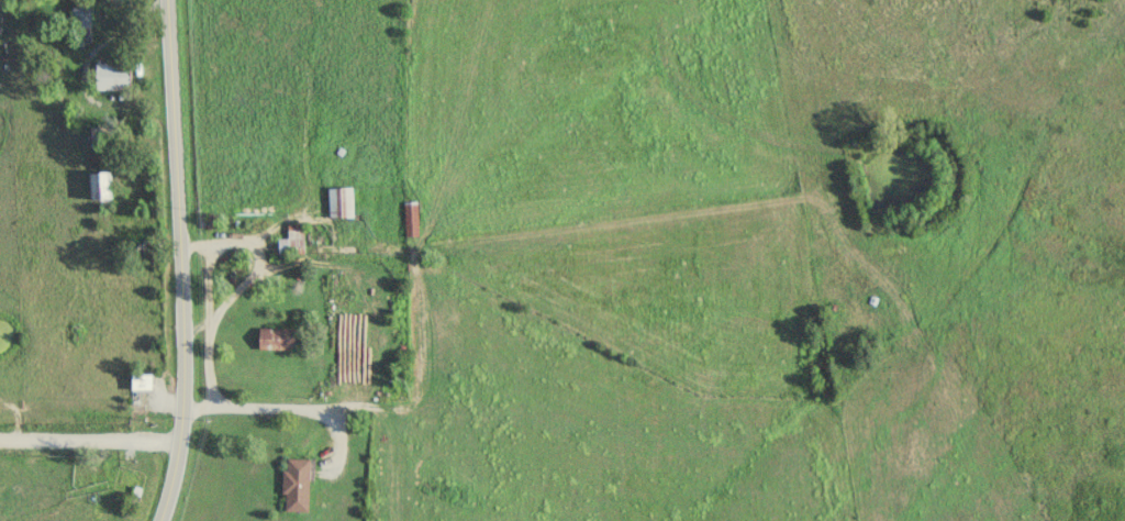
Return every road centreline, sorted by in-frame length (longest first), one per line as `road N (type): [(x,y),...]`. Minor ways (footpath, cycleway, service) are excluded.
road 1 (secondary): [(165,520),(180,446),(183,358),(167,0)]
road 2 (residential): [(0,442),(180,446)]

